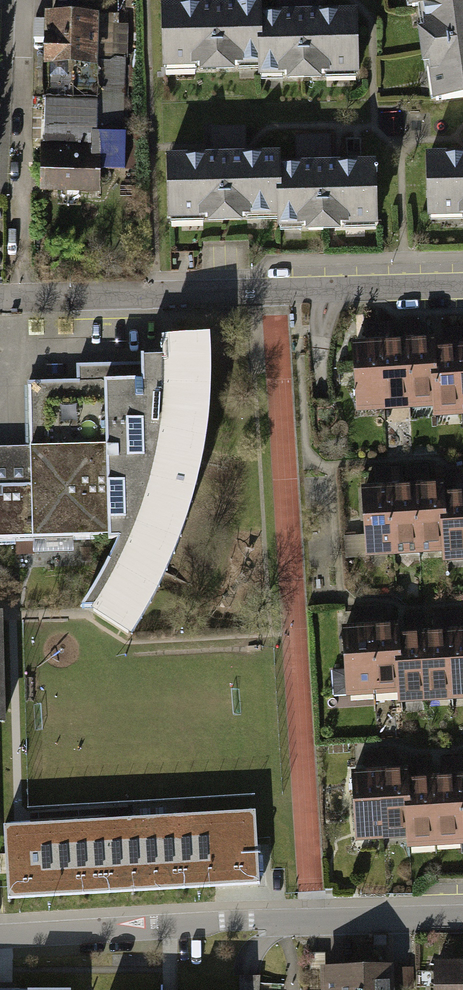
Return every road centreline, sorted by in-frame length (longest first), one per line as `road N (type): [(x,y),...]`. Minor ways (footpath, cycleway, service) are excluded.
road 1 (residential): [(462,918),(0,937)]
road 2 (residential): [(462,285),(0,298)]

